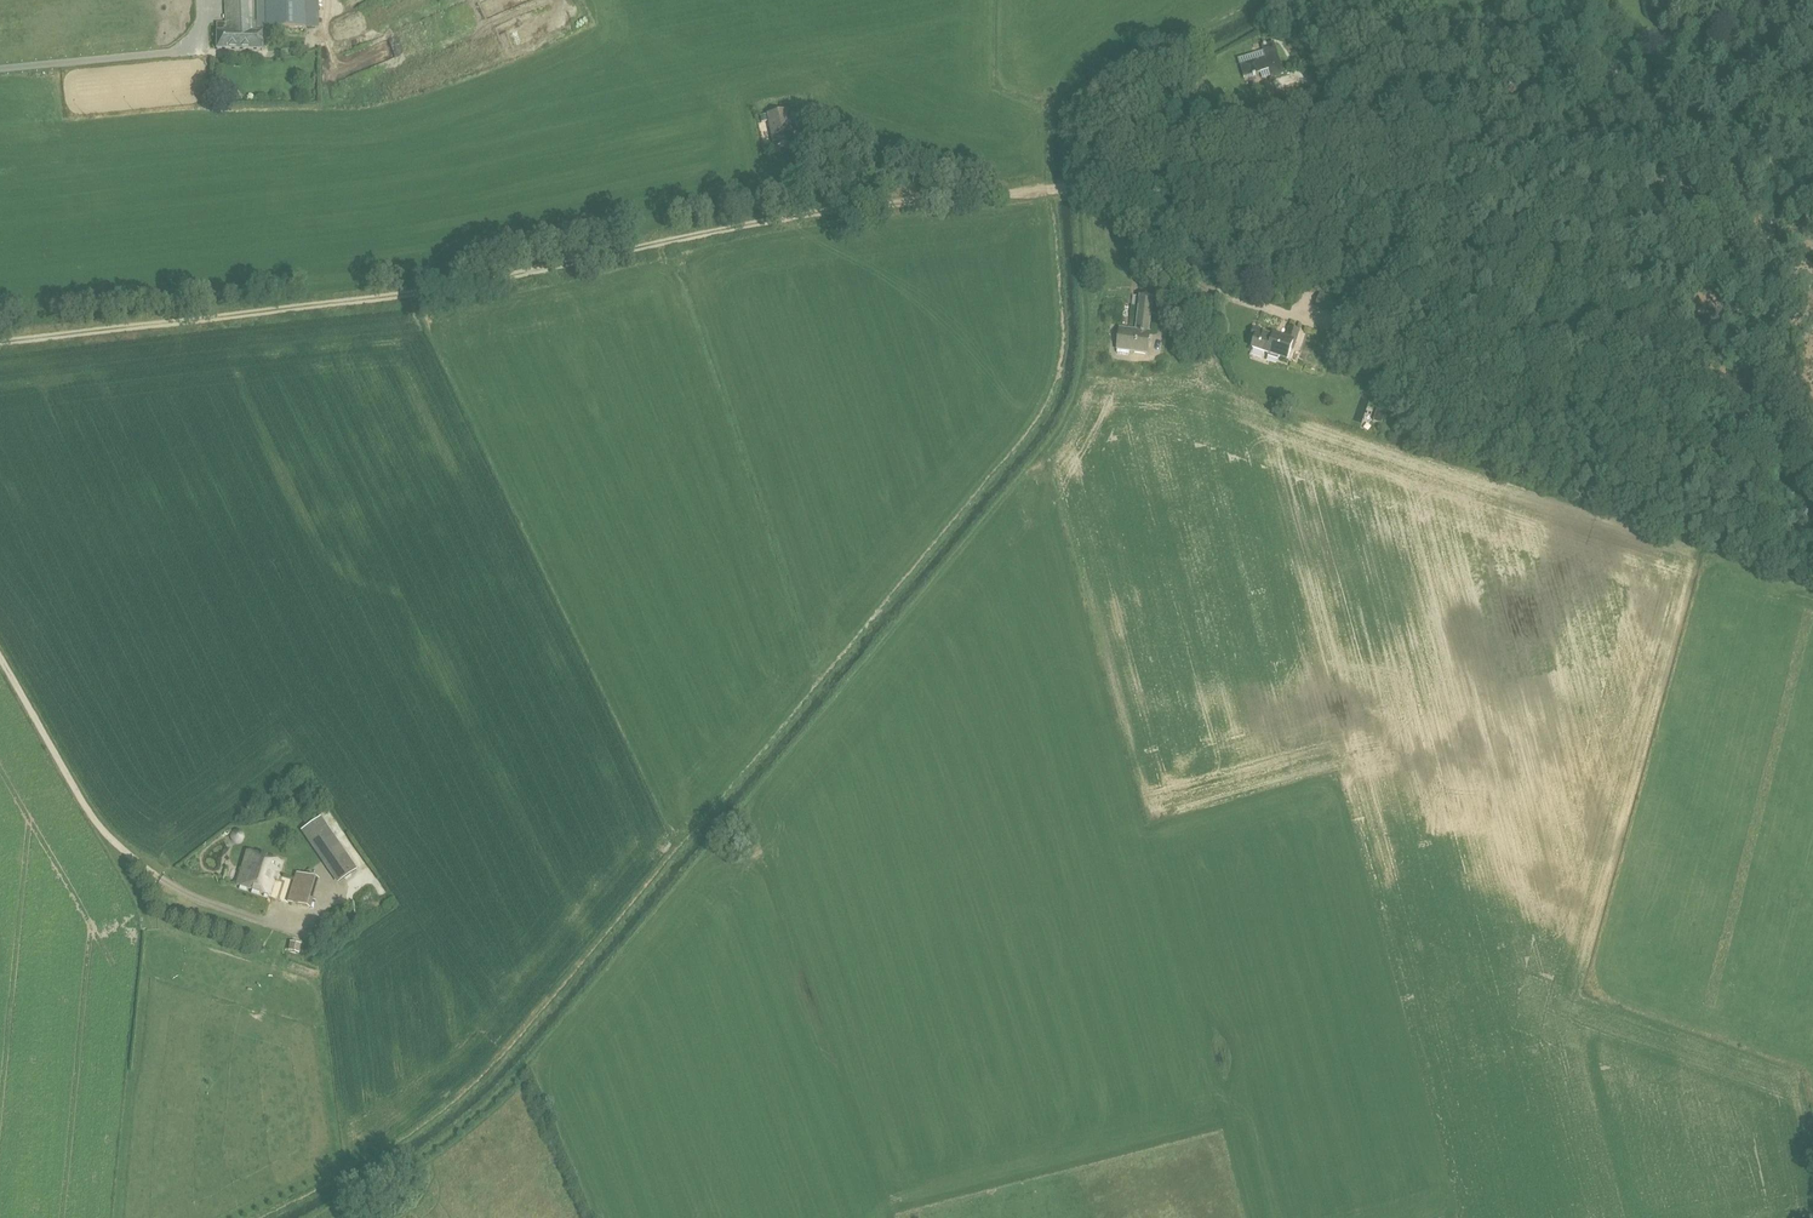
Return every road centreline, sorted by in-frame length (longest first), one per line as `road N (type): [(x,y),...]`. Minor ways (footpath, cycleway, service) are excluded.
road 1 (track): [(0,342),(409,294),(826,210),(1079,189)]
road 2 (track): [(1079,189),(1812,132)]

